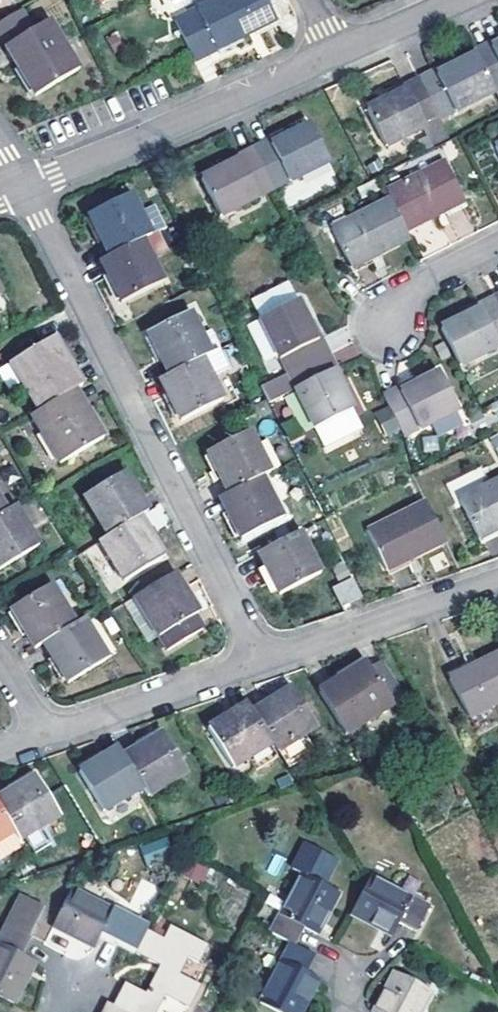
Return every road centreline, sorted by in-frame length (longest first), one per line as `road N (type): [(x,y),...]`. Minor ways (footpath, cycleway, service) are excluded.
road 1 (residential): [(261,660),(22,189)]
road 2 (residential): [(339,58),(22,189)]
road 3 (residential): [(261,660),(497,578)]
road 4 (residential): [(43,735),(261,660)]
road 5 (residential): [(468,0),(339,58)]
road 6 (residential): [(497,245),(406,294),(390,325)]

